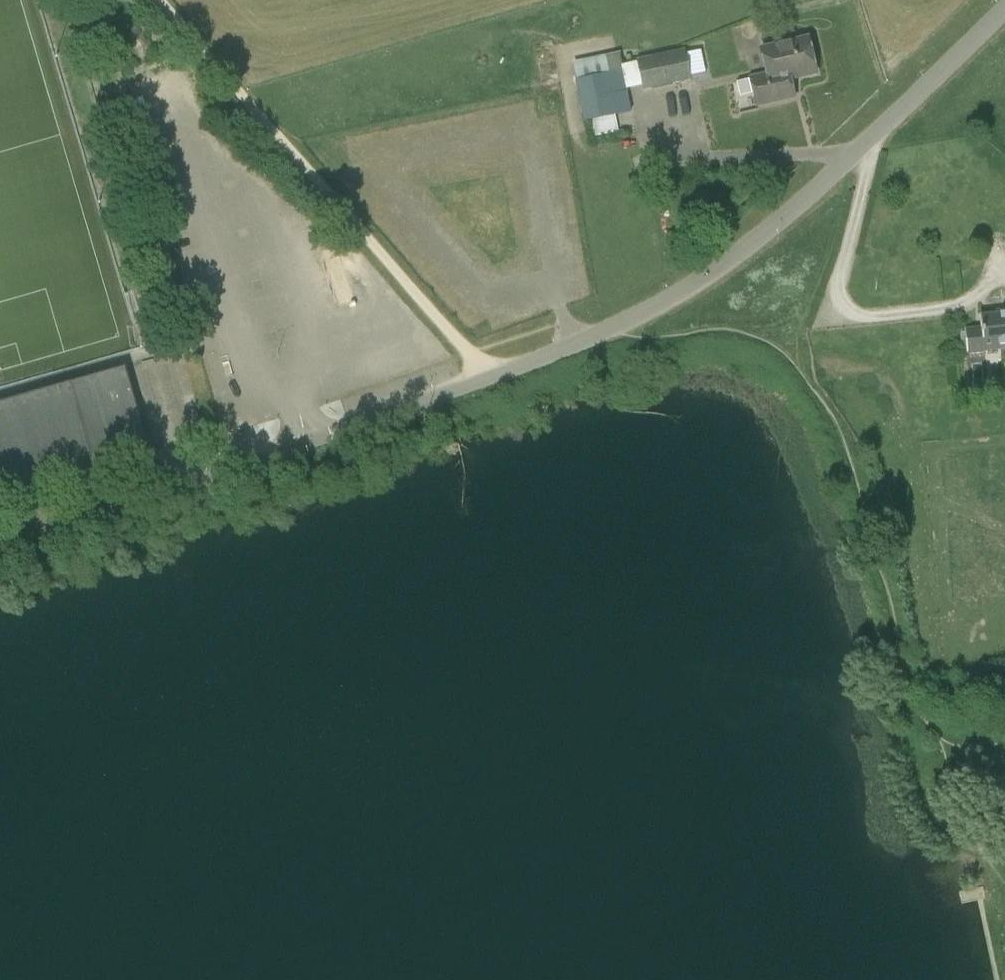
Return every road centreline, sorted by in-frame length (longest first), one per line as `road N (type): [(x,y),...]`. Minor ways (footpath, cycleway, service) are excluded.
road 1 (unclassified): [(0,536),(335,433),(603,335),(699,285),(785,219),(1004,9)]
road 2 (track): [(160,0),(470,353)]

